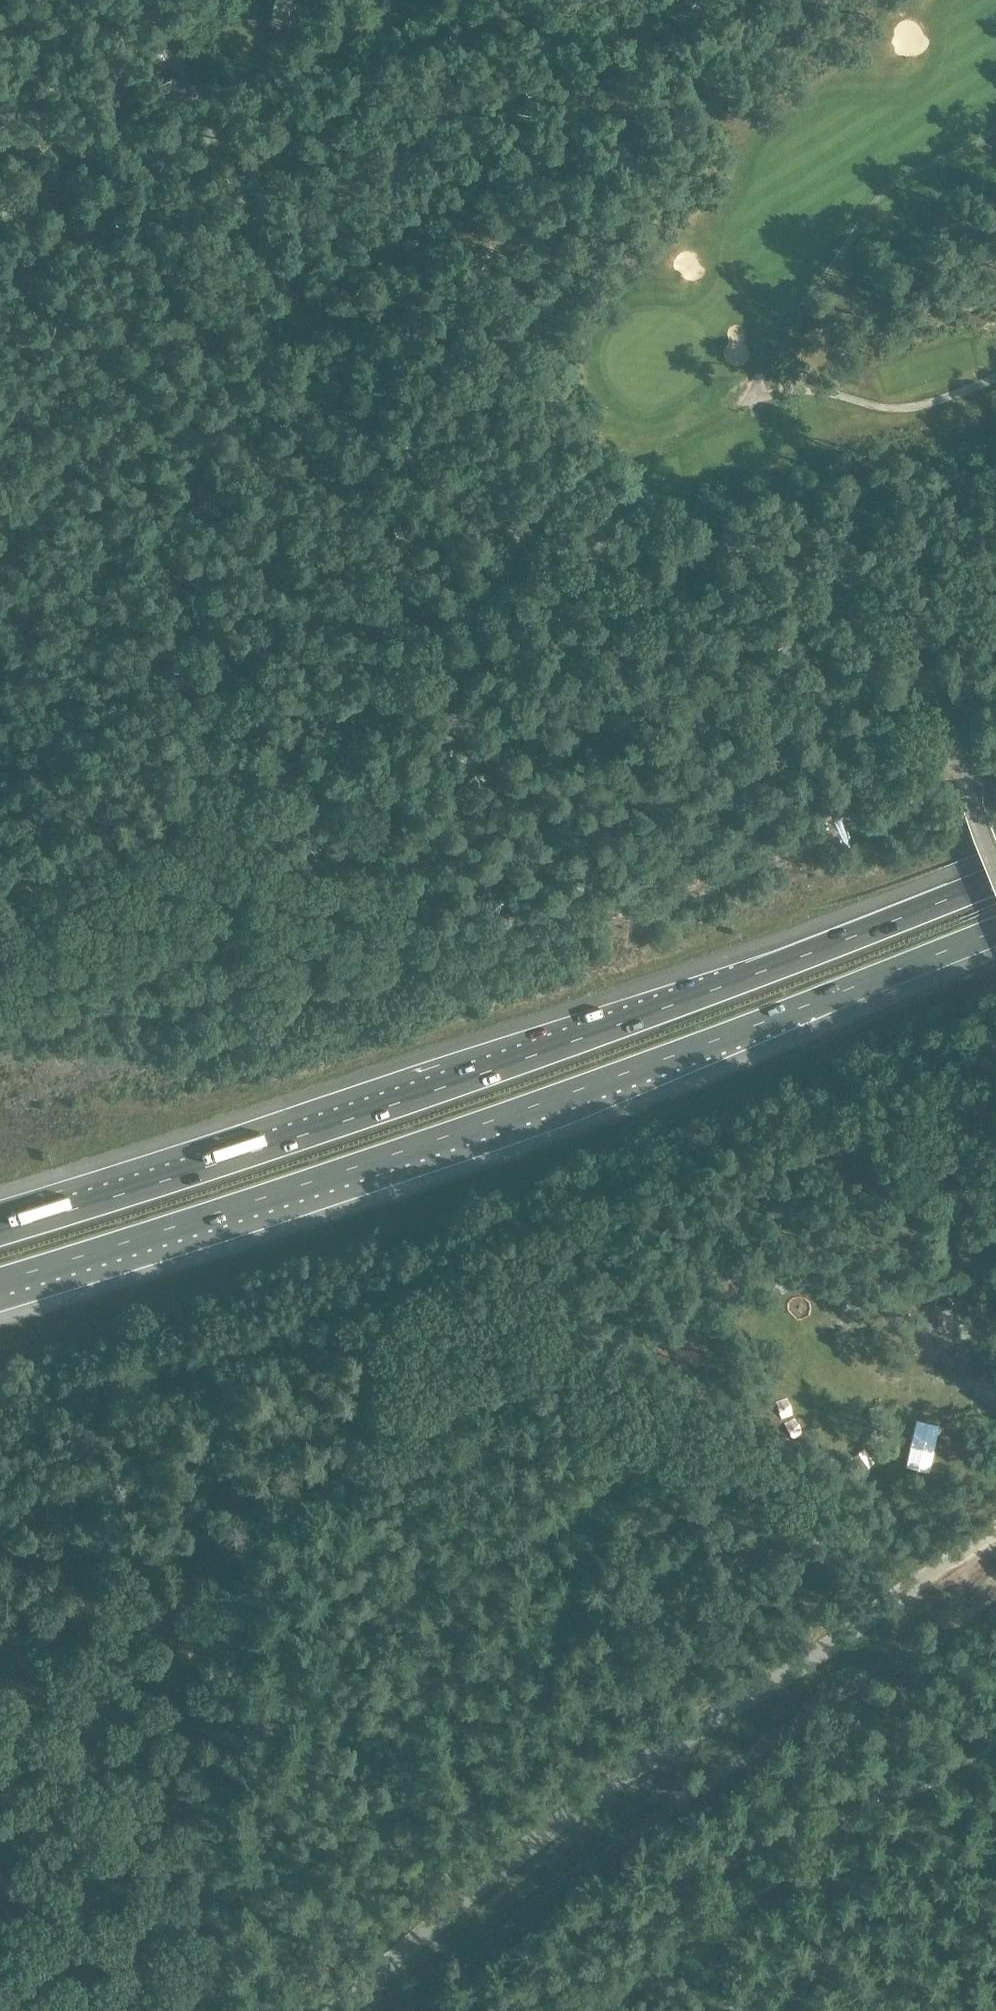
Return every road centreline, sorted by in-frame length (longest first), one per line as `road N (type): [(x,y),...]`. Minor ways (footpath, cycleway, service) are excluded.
road 1 (unclassified): [(995,859),(917,677),(869,614),(825,580),(752,552),(629,558),(563,550),(456,510),(410,477),(369,433),(315,352),(140,0)]
road 2 (motorway): [(995,879),(565,1044),(0,1231)]
road 3 (motorway): [(0,1279),(558,1096),(995,931)]
road 4 (unclassified): [(331,2010),(588,1796),(800,1666),(995,1530)]

